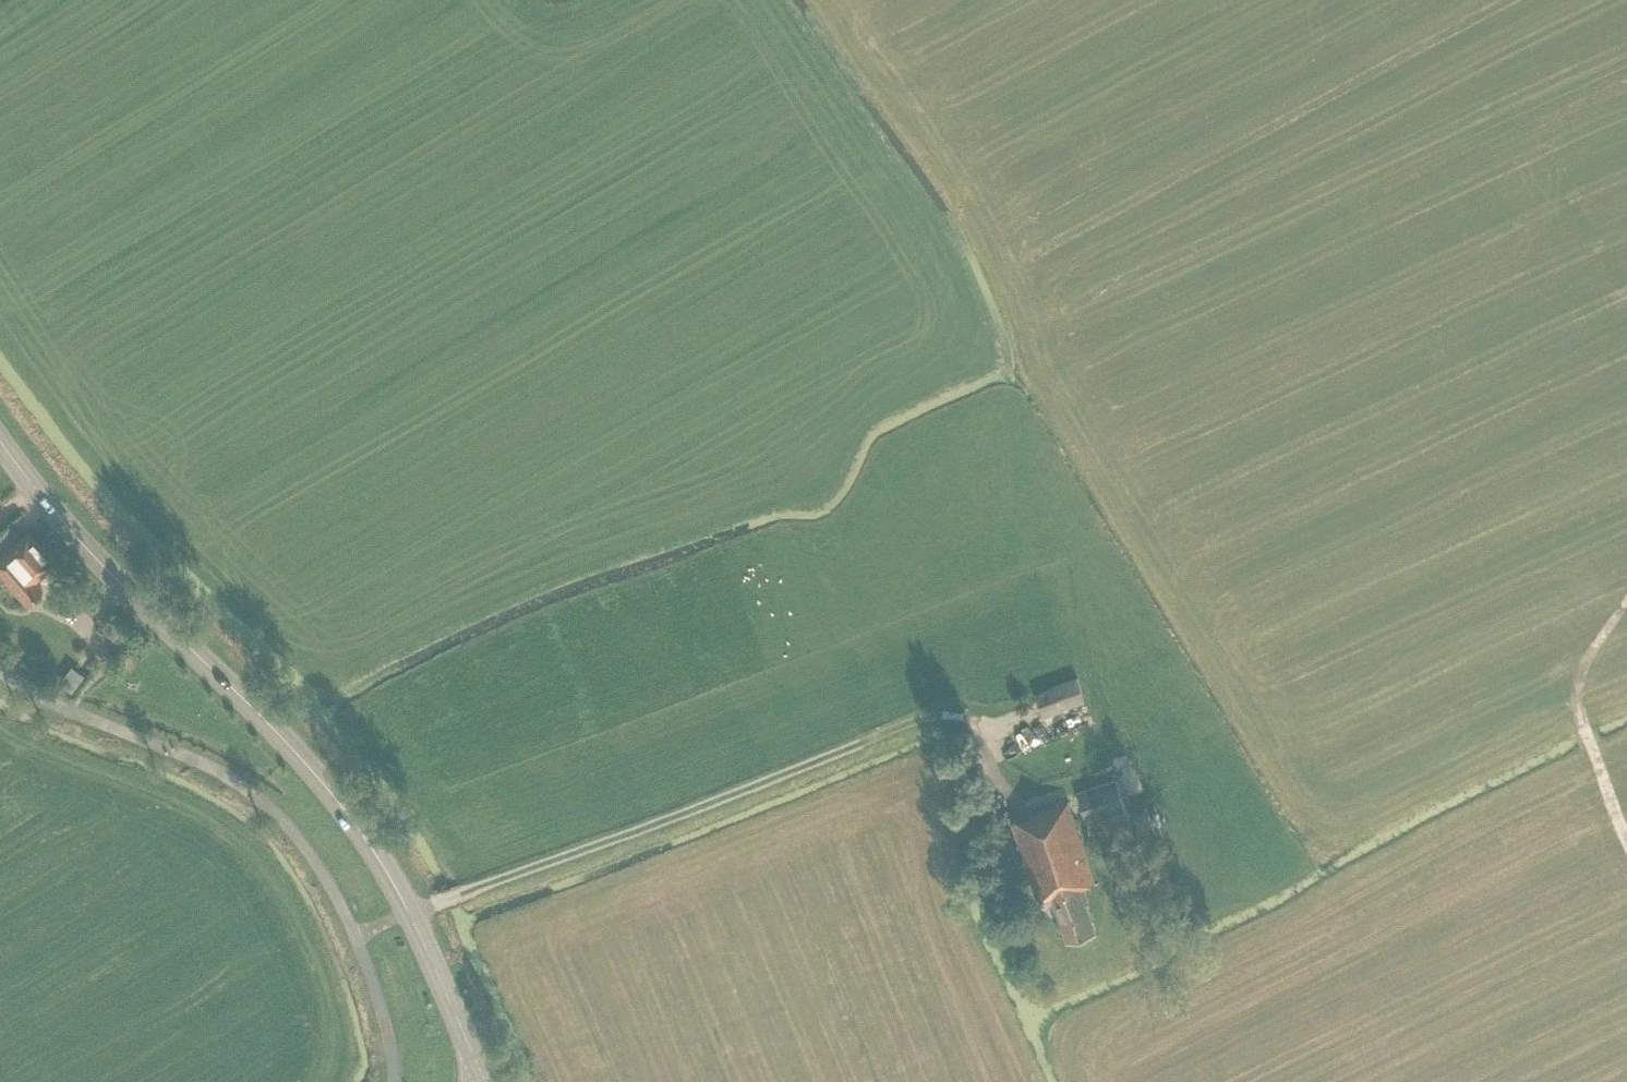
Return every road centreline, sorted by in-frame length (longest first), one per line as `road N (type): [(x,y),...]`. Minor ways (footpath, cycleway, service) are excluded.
road 1 (secondary): [(484,1081),(409,913),(368,841),(266,719),(110,572),(0,439)]

